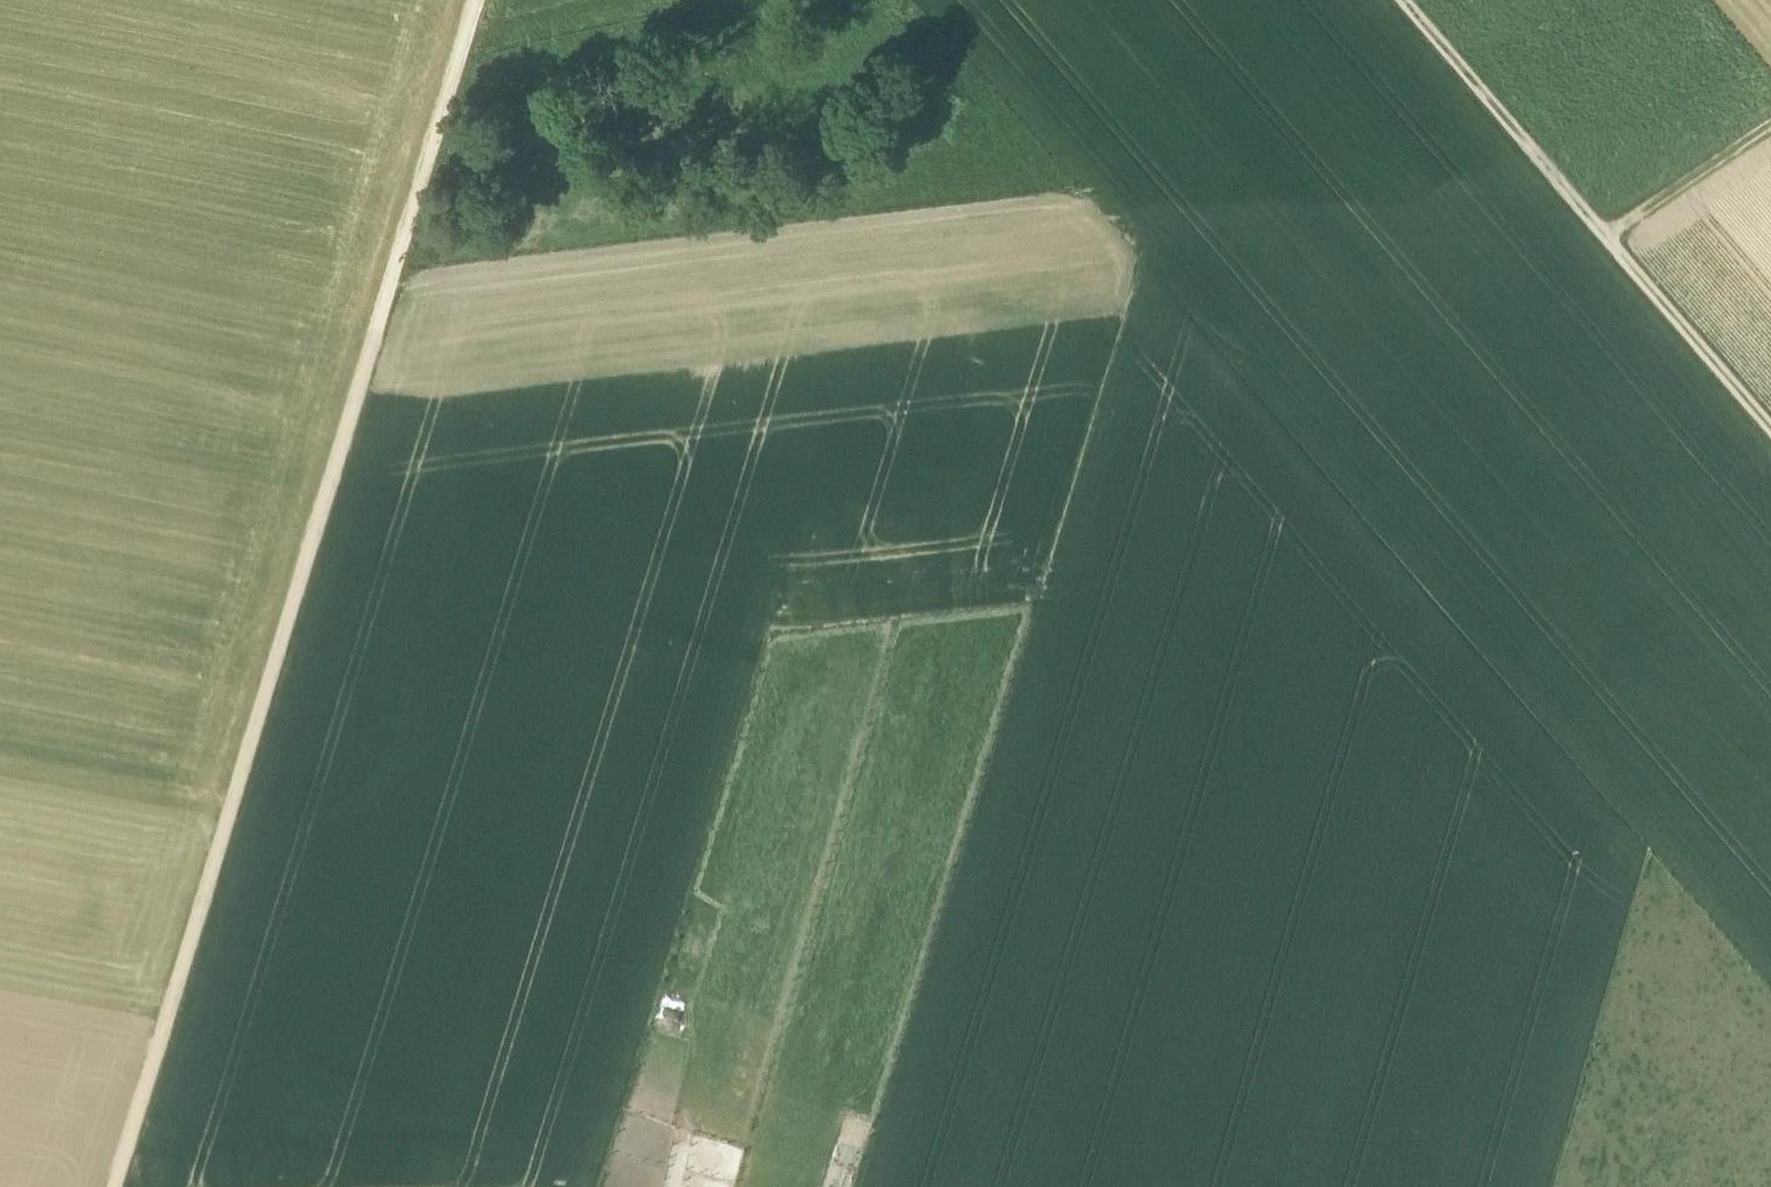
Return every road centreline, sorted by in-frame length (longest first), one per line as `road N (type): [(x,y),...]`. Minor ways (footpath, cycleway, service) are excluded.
road 1 (track): [(113,1186),(482,0)]
road 2 (track): [(1397,0),(1770,423)]
road 3 (track): [(1610,232),(1770,128)]

